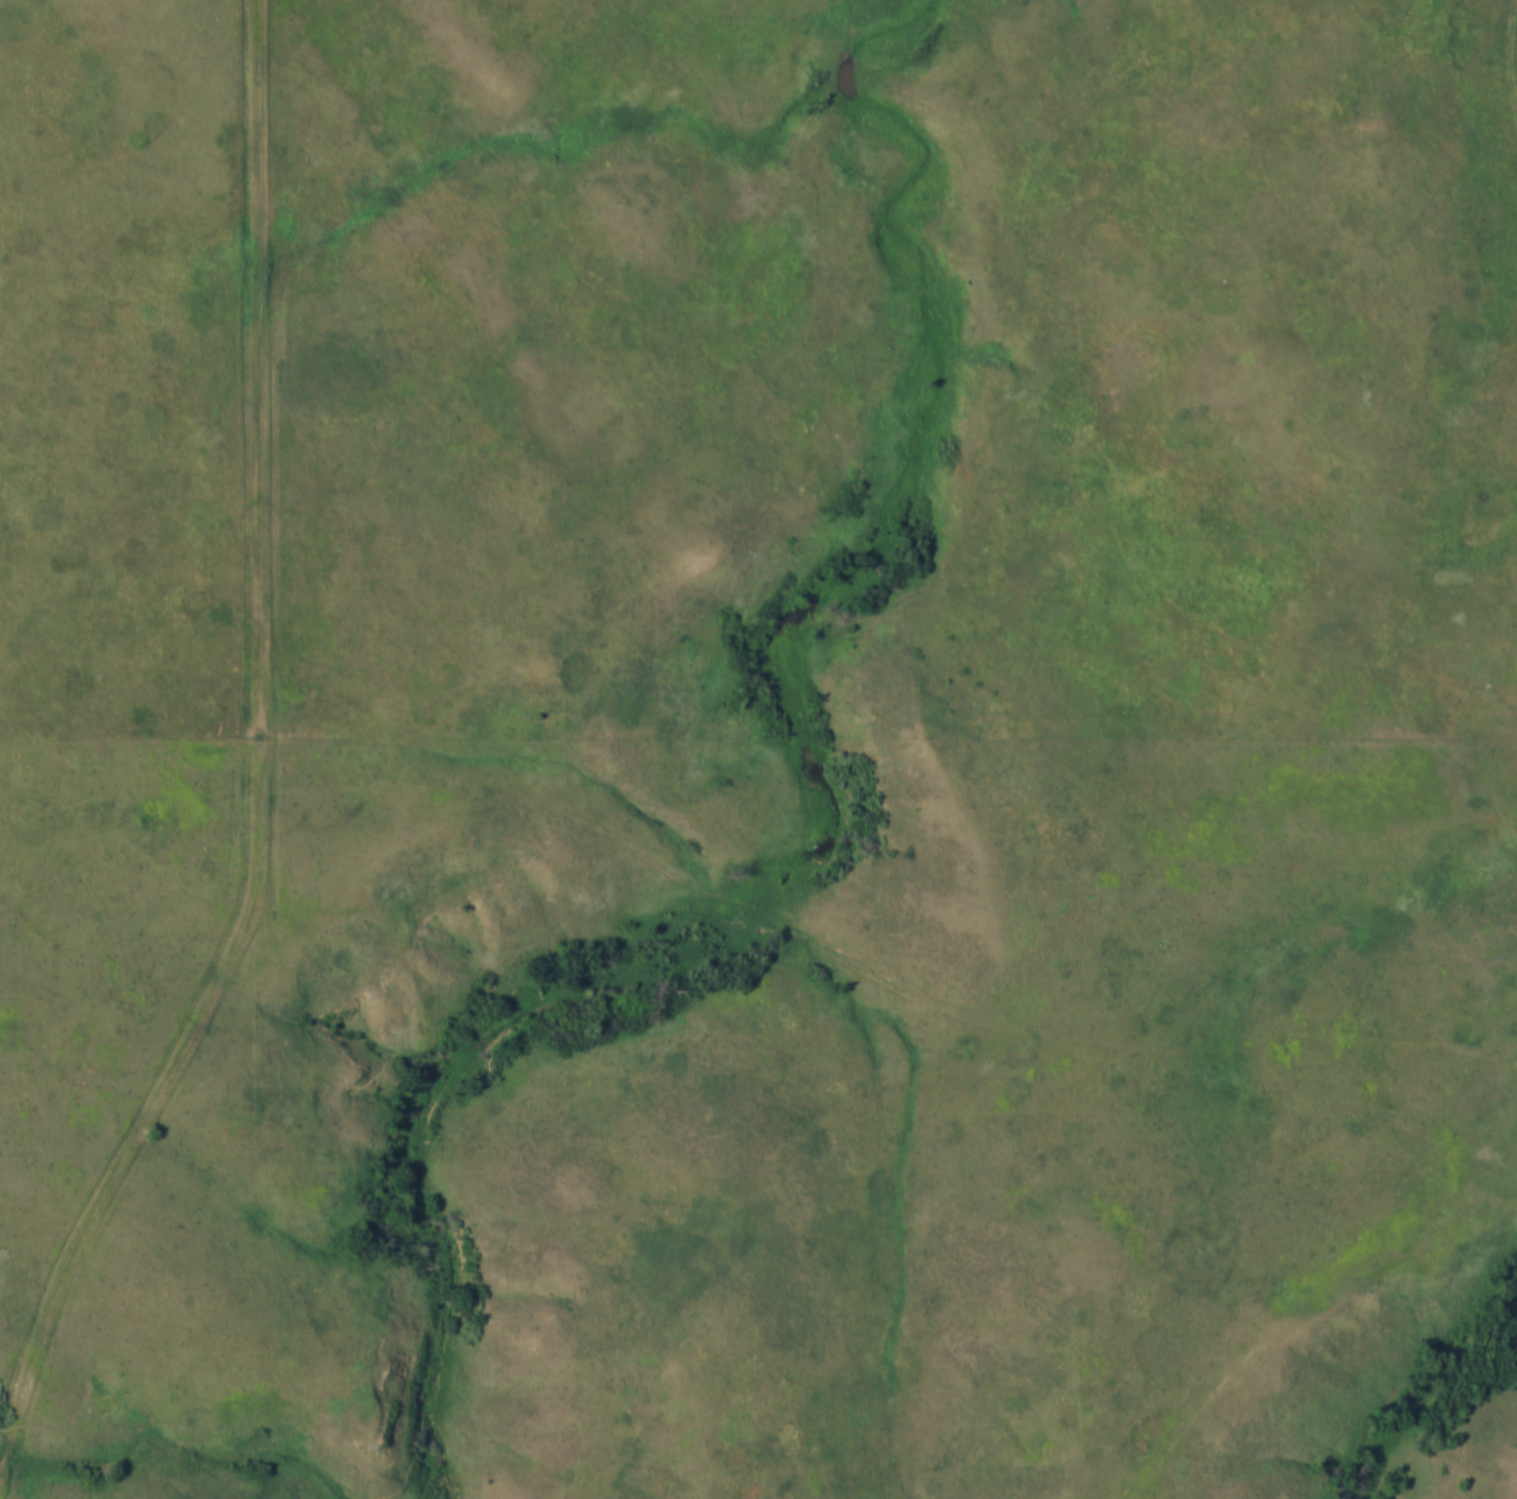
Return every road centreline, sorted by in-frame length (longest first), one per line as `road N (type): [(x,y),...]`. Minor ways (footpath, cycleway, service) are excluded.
road 1 (track): [(0,1477),(71,1257),(202,1020),(257,896),(255,0)]
road 2 (track): [(1123,1498),(1237,1361),(1333,1267),(1381,1227),(1516,1143)]

